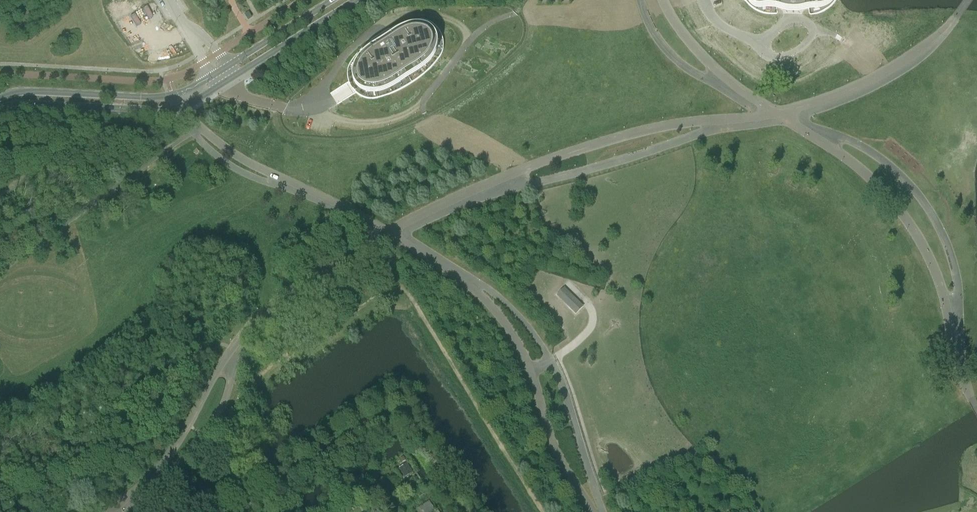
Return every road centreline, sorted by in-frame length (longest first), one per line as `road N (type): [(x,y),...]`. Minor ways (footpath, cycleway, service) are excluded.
road 1 (tertiary): [(0,108),(182,108),(354,0)]
road 2 (tertiary): [(332,0),(174,95),(23,92),(0,99)]

